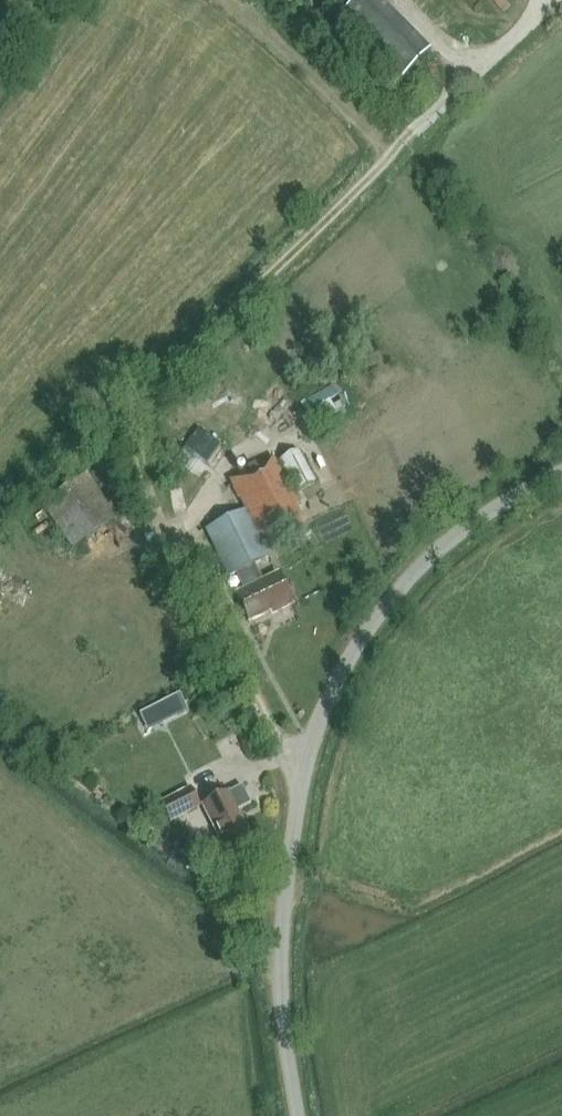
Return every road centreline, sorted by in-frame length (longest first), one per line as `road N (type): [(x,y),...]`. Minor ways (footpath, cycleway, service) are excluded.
road 1 (track): [(299,767),(267,726),(158,522),(134,435),(136,404),(387,154),(301,58),(223,0)]
road 2 (unclassified): [(299,1115),(283,1032),(280,950),(299,767),(318,720),(355,643),(417,568),(504,501),(561,472)]

